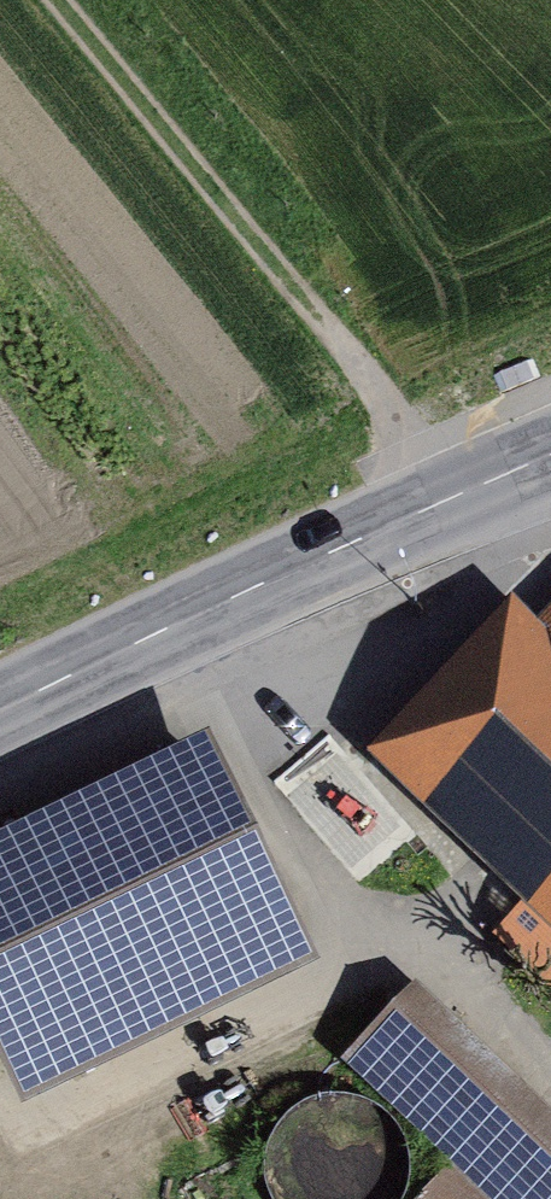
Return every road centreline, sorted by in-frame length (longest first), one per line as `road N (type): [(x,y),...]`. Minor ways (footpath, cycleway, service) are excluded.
road 1 (track): [(56,0),(352,355),(444,500)]
road 2 (tertiary): [(550,453),(0,708)]

